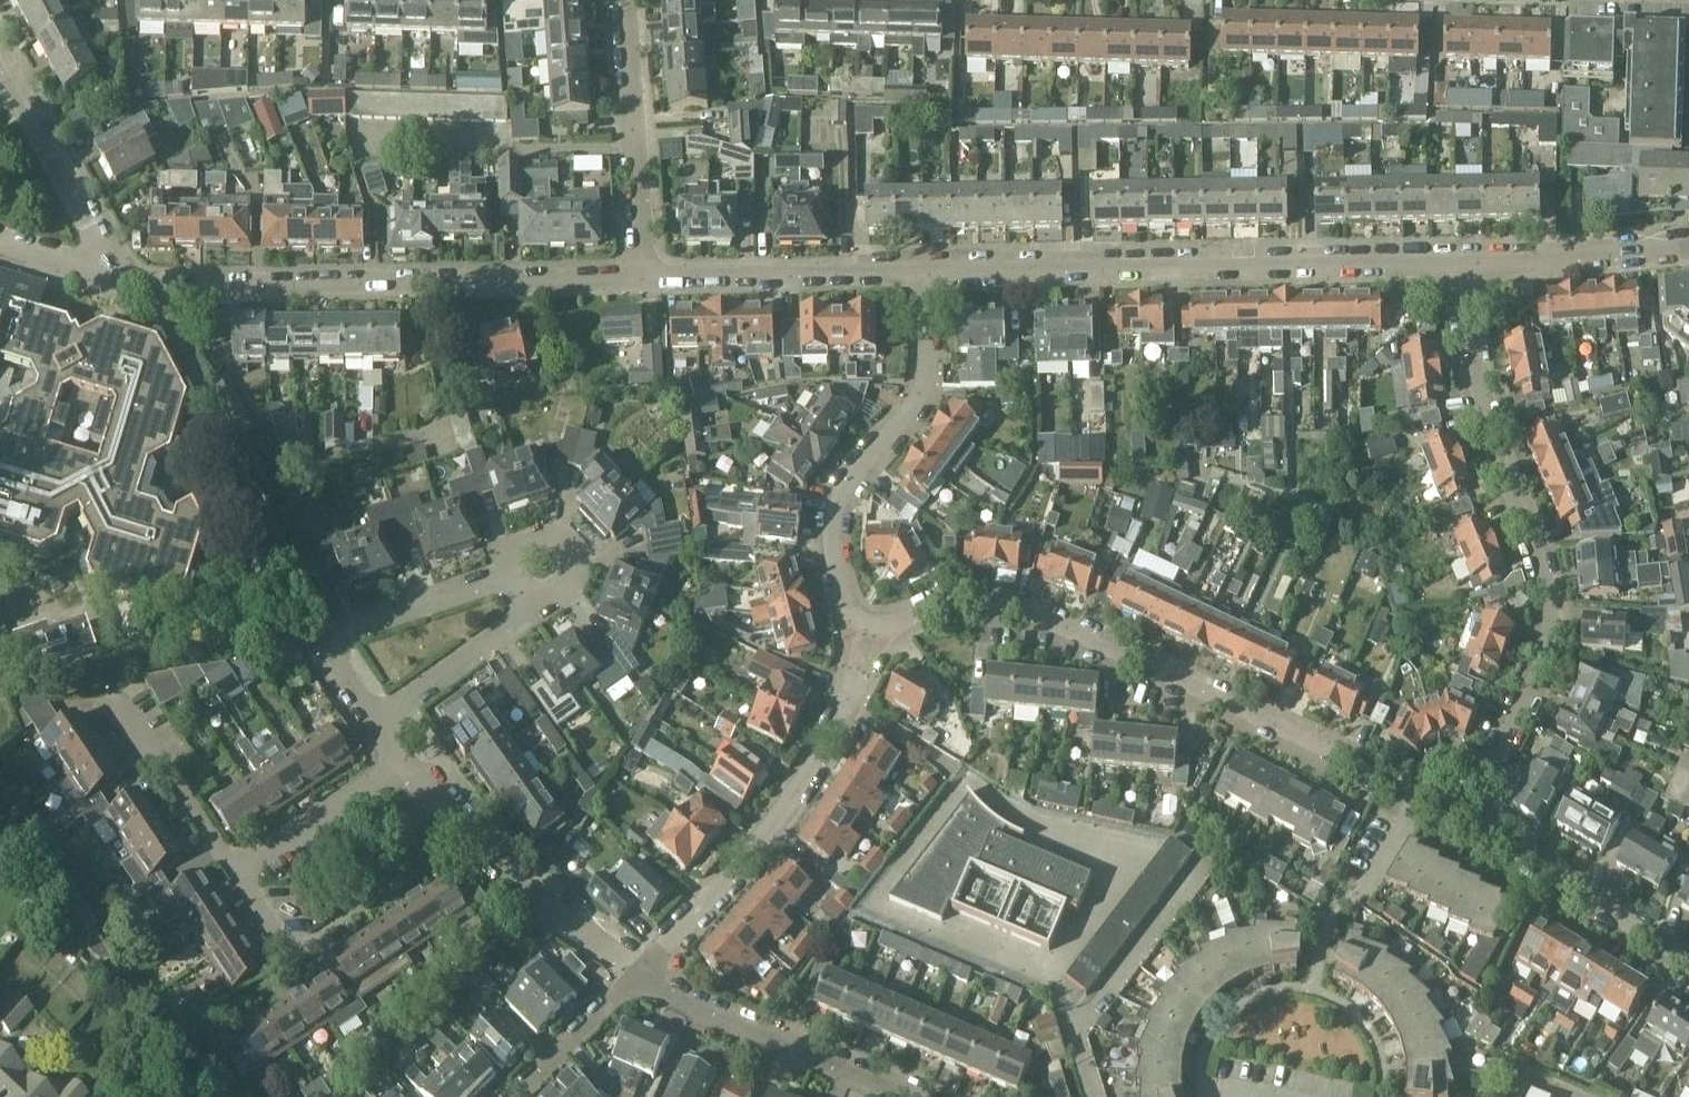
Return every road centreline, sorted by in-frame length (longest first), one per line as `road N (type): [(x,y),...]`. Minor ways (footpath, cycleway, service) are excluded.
road 1 (residential): [(1462,816),(1117,649),(1011,606),(965,600),(881,624),(852,613),(834,572),(835,516),(920,401),(929,359),(924,274)]
road 2 (residential): [(1462,816),(1536,679),(1551,605),(1475,377),(1466,262)]
road 3 (residential): [(381,718),(571,583),(574,552),(554,537),(522,546),(511,570),(351,633),(343,660)]
road 4 (residential): [(1466,262),(924,274)]
road 5 (residential): [(642,277),(117,283)]
road 6 (residential): [(640,978),(808,781),(853,694)]
road 7 (residential): [(640,978),(501,869),(414,759)]
road 8 (residential): [(905,1096),(674,1005),(640,978)]
road 9 (residential): [(924,274),(642,277)]
road 10 (residential): [(642,277),(625,0)]
road 11 (residential): [(1688,955),(1462,816)]
road 12 (residential): [(117,283),(0,65)]
road 13 (residential): [(1688,246),(1466,262)]
road 14 (residential): [(238,874),(414,759)]
road 15 (residential): [(130,704),(238,874)]
road 16 (residential): [(521,1096),(640,978)]
road 17 (residential): [(117,283),(0,253)]

